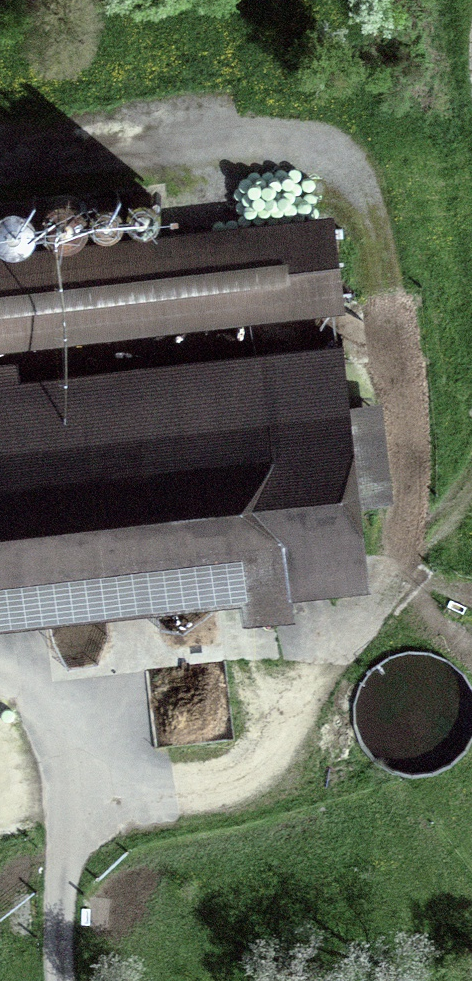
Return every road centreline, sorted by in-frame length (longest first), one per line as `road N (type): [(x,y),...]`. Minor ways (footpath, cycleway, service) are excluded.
road 1 (track): [(471,501),(320,642),(15,699)]
road 2 (residential): [(62,835),(57,980)]

